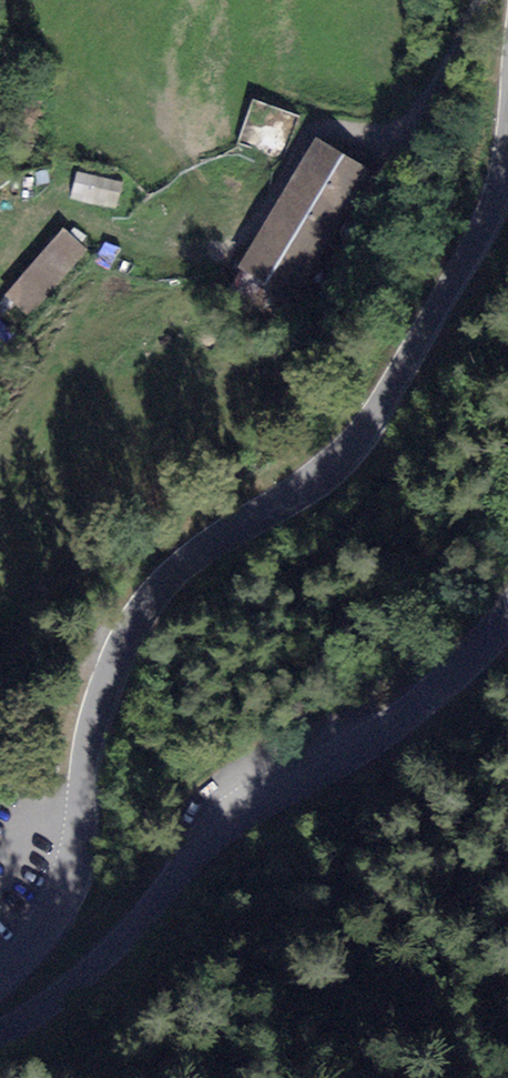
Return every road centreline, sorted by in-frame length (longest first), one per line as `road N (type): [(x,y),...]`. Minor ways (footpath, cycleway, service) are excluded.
road 1 (tertiary): [(507,157),(480,236),(359,437),(316,478),(190,561),(132,626),(89,731),(73,865),(35,946),(0,986)]
road 2 (tertiary): [(0,1035),(103,960),(202,845),(407,716),(507,615)]
road 3 (track): [(481,0),(423,106),(382,136),(322,134),(302,146),(259,221),(221,242),(169,248),(101,222)]

